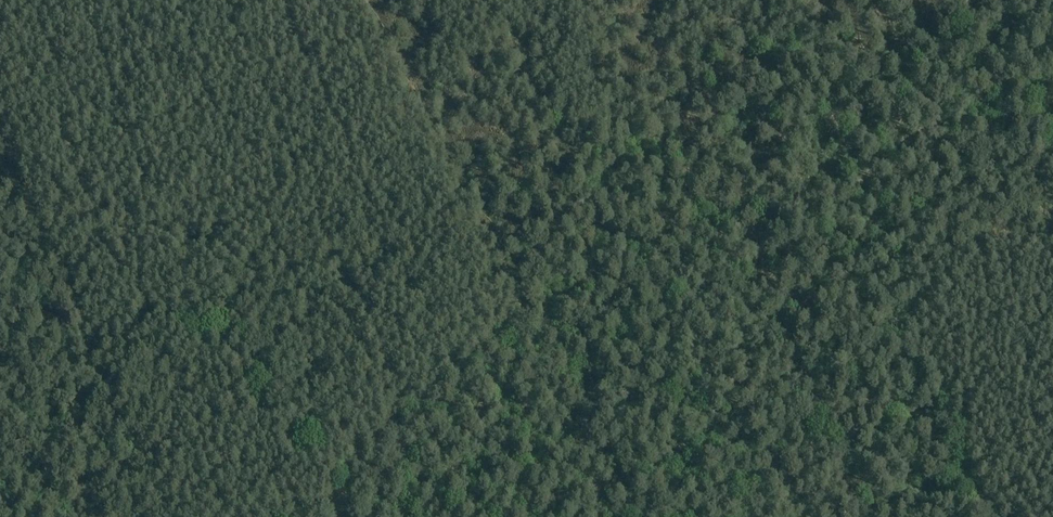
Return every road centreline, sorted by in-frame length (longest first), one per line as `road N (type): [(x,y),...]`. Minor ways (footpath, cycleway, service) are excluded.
road 1 (track): [(990,516),(863,174)]
road 2 (track): [(573,296),(670,268),(863,174)]
road 3 (track): [(863,174),(1052,51)]
road 4 (track): [(573,296),(510,328),(419,426)]
road 5 (track): [(503,471),(535,385),(569,340),(573,296)]
road 6 (track): [(863,174),(807,0)]
road 7 (track): [(419,426),(312,516)]

